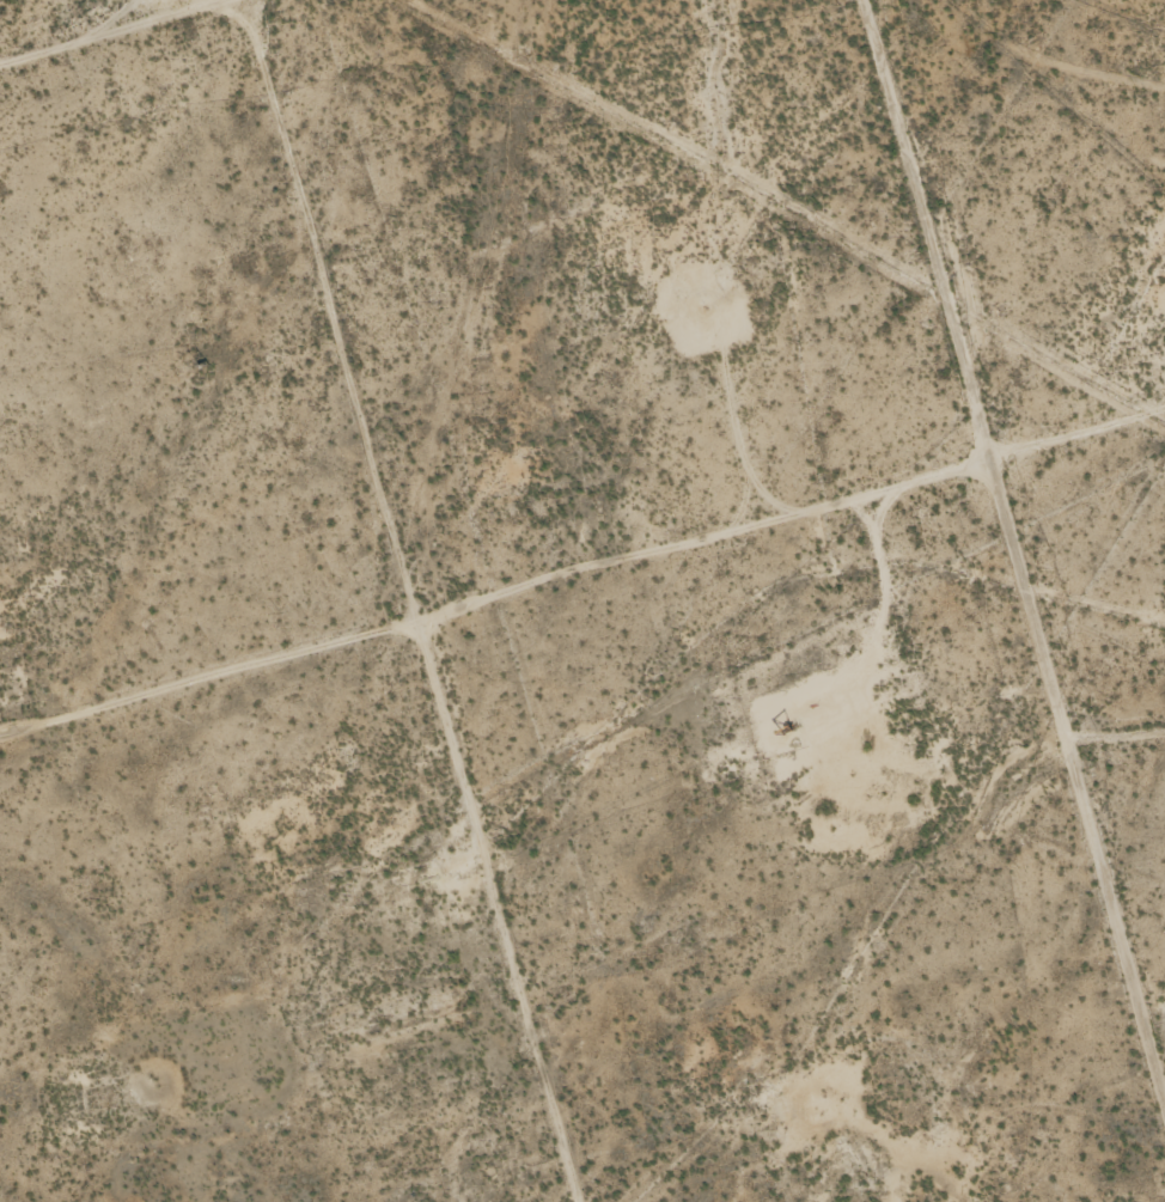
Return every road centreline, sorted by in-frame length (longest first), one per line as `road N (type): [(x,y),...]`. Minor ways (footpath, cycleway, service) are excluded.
road 1 (track): [(251,4),(578,1201)]
road 2 (track): [(1164,1045),(881,0)]
road 3 (track): [(263,0),(0,68)]

